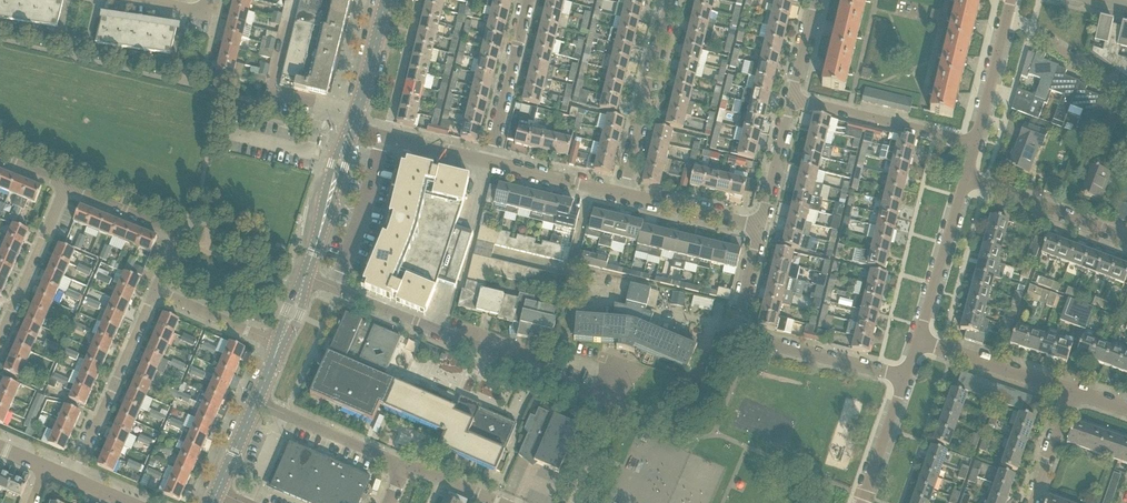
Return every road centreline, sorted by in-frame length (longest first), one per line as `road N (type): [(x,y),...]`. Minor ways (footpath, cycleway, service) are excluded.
road 1 (residential): [(614,404),(305,276)]
road 2 (residential): [(904,379),(742,334),(761,225)]
road 3 (residential): [(72,477),(155,290)]
road 4 (residential): [(625,193),(673,0)]
road 5 (residential): [(974,143),(792,95)]
road 6 (residential): [(155,290),(176,234),(66,186)]
road 7 (residential): [(917,344),(967,180)]
road 8 (residential): [(1126,238),(967,180)]
road 9 (residential): [(490,161),(529,0)]
road 10 (residential): [(0,337),(66,186)]
road 11 (residential): [(1072,391),(917,344)]
road 12 (residential): [(405,466),(257,402)]
road 13 (secondary): [(305,276),(350,128)]
road 14 (residential): [(974,143),(1012,0)]
road 15 (residential): [(490,161),(350,128)]
road 16 (residential): [(761,225),(625,193)]
road 17 (residential): [(625,193),(490,161)]
road 18 (residential): [(279,345),(155,290)]
road 19 (residential): [(761,225),(792,95)]
road 20 (secondary): [(350,128),(385,0)]
road 21 (residential): [(861,502),(904,379)]

